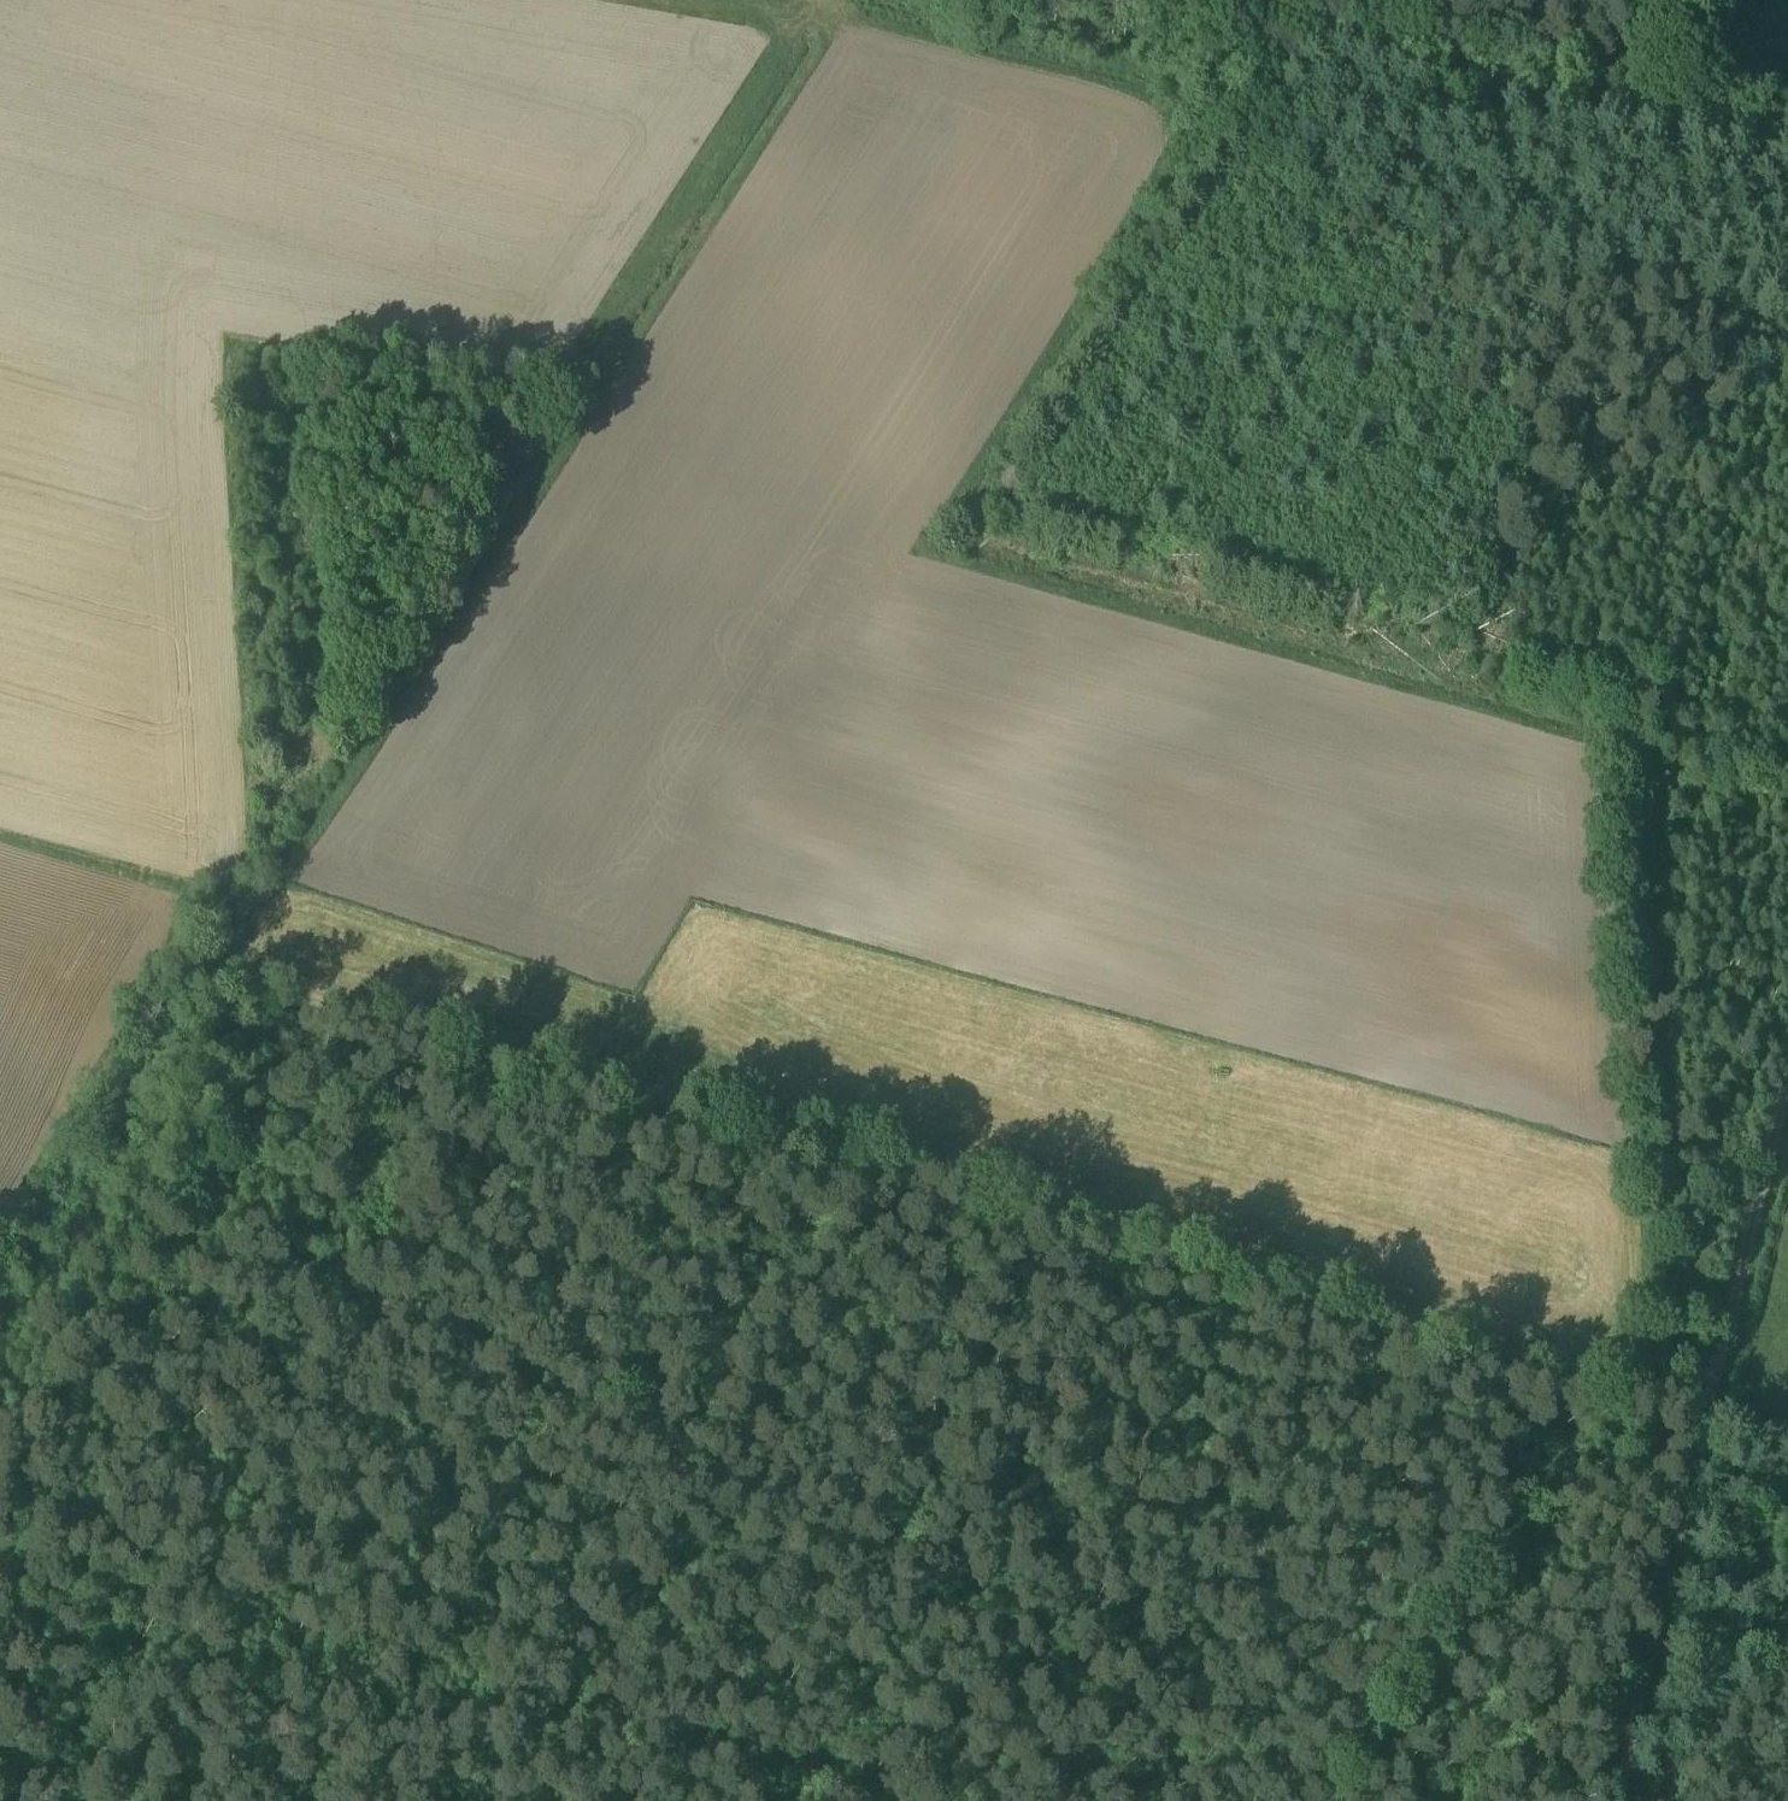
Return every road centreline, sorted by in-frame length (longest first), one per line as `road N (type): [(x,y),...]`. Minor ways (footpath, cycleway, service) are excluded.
road 1 (unclassified): [(1077,0),(1787,155)]
road 2 (track): [(1725,1393),(1787,1116)]

